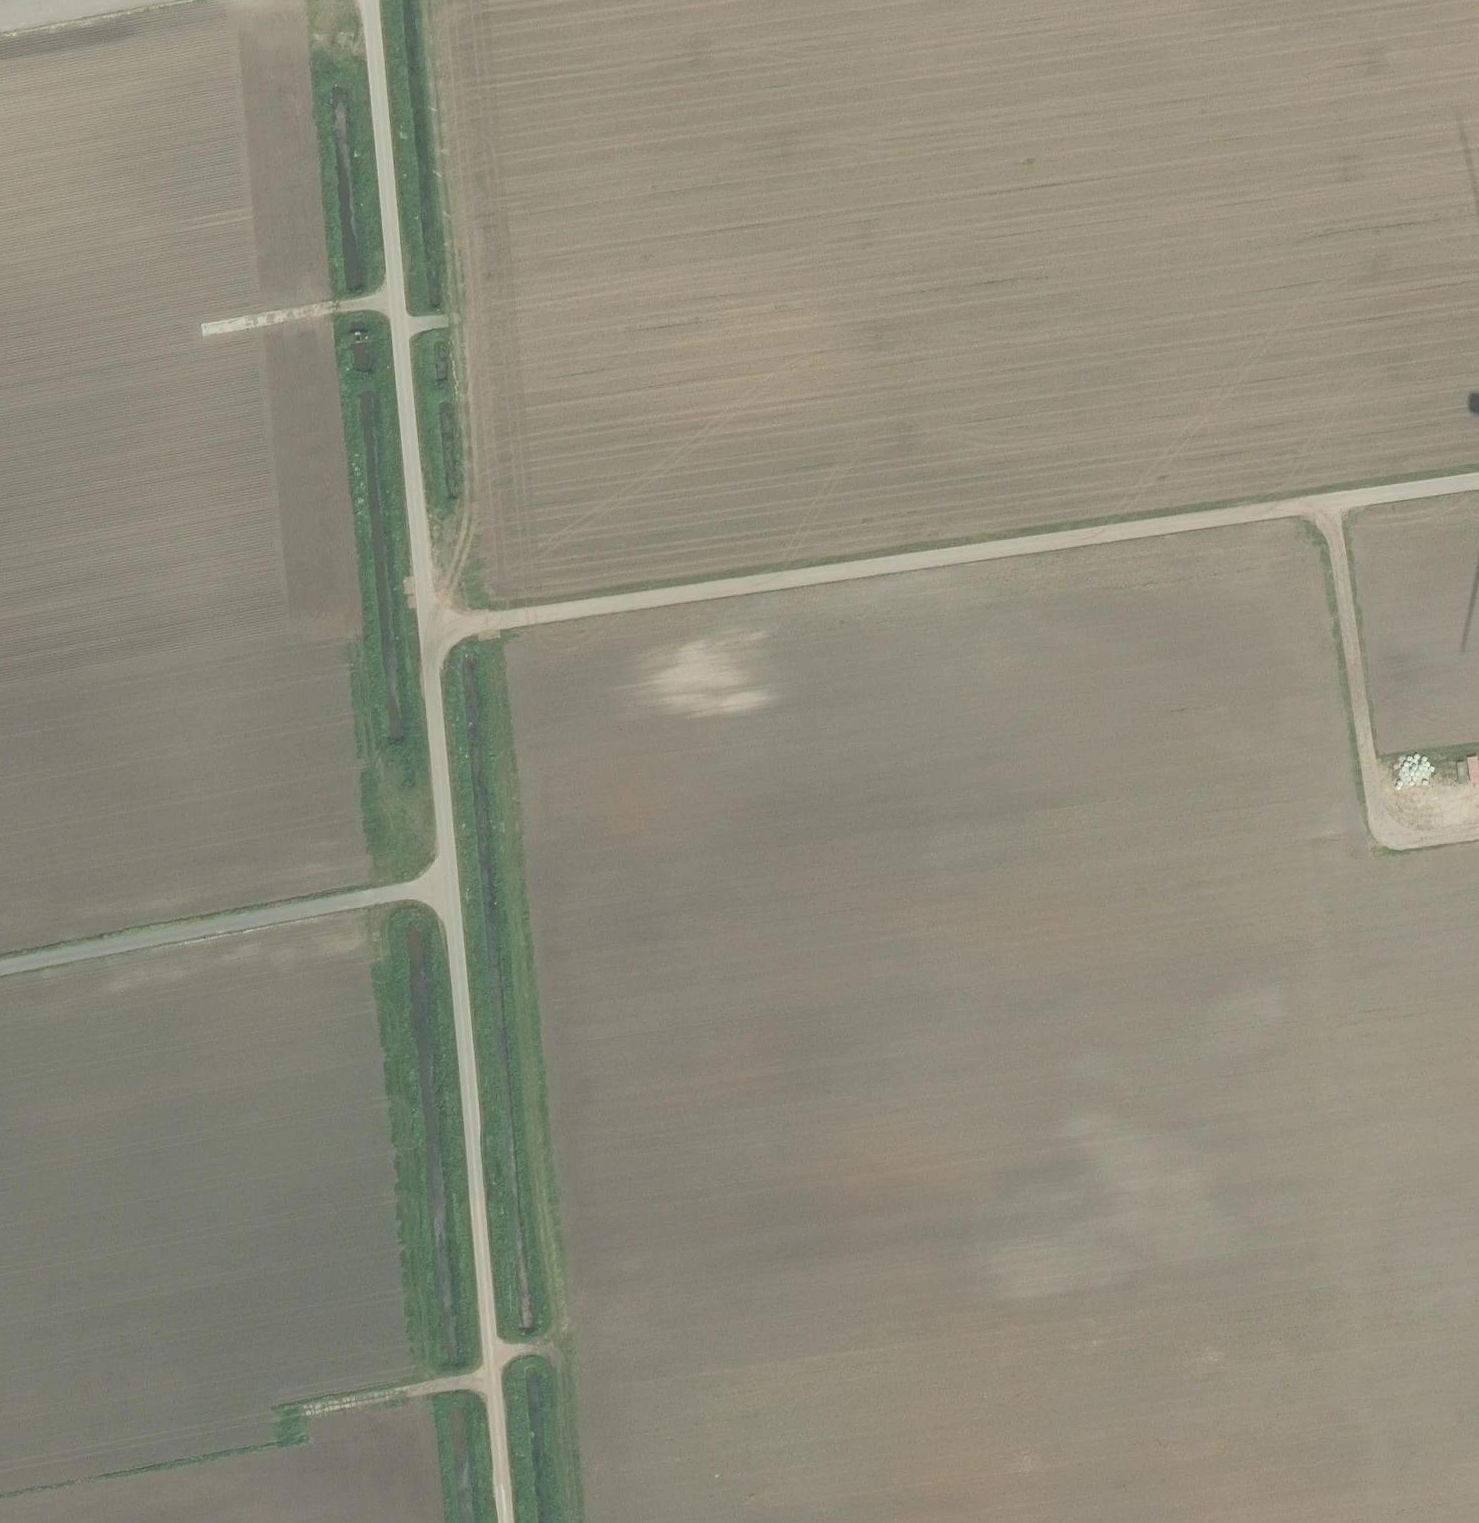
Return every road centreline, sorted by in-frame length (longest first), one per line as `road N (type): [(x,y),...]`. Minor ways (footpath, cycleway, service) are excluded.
road 1 (unclassified): [(507,1522),(370,0)]

